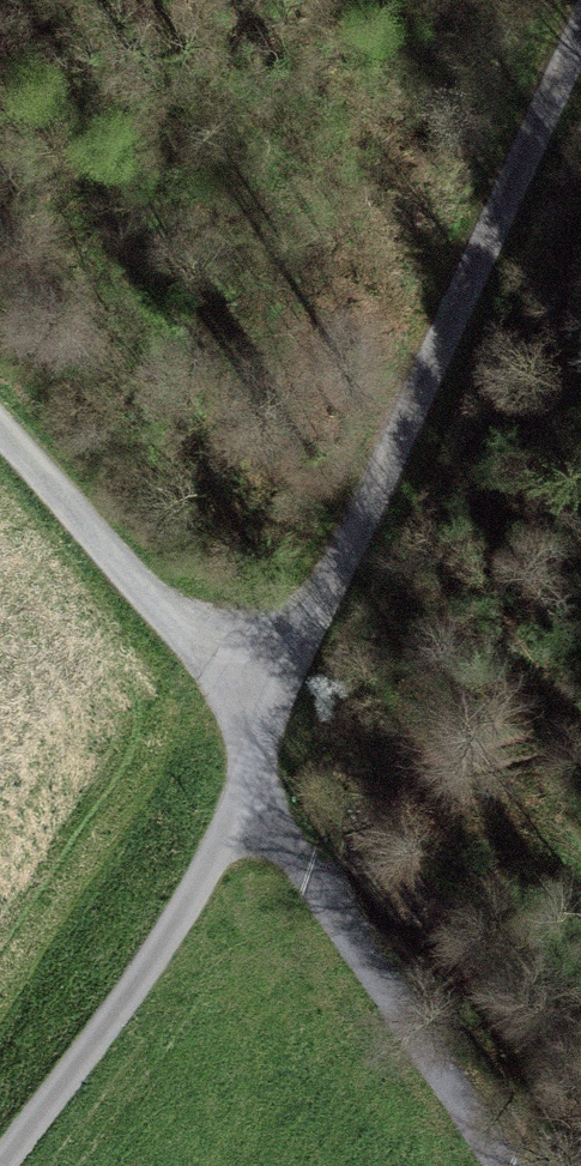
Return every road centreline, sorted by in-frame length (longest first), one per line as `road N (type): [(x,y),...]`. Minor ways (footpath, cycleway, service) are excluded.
road 1 (unclassified): [(580,51),(354,522),(268,680),(265,812)]
road 2 (track): [(265,812),(162,622),(0,423)]
road 3 (unclassified): [(0,1164),(265,812)]
road 4 (track): [(265,812),(487,1165)]

